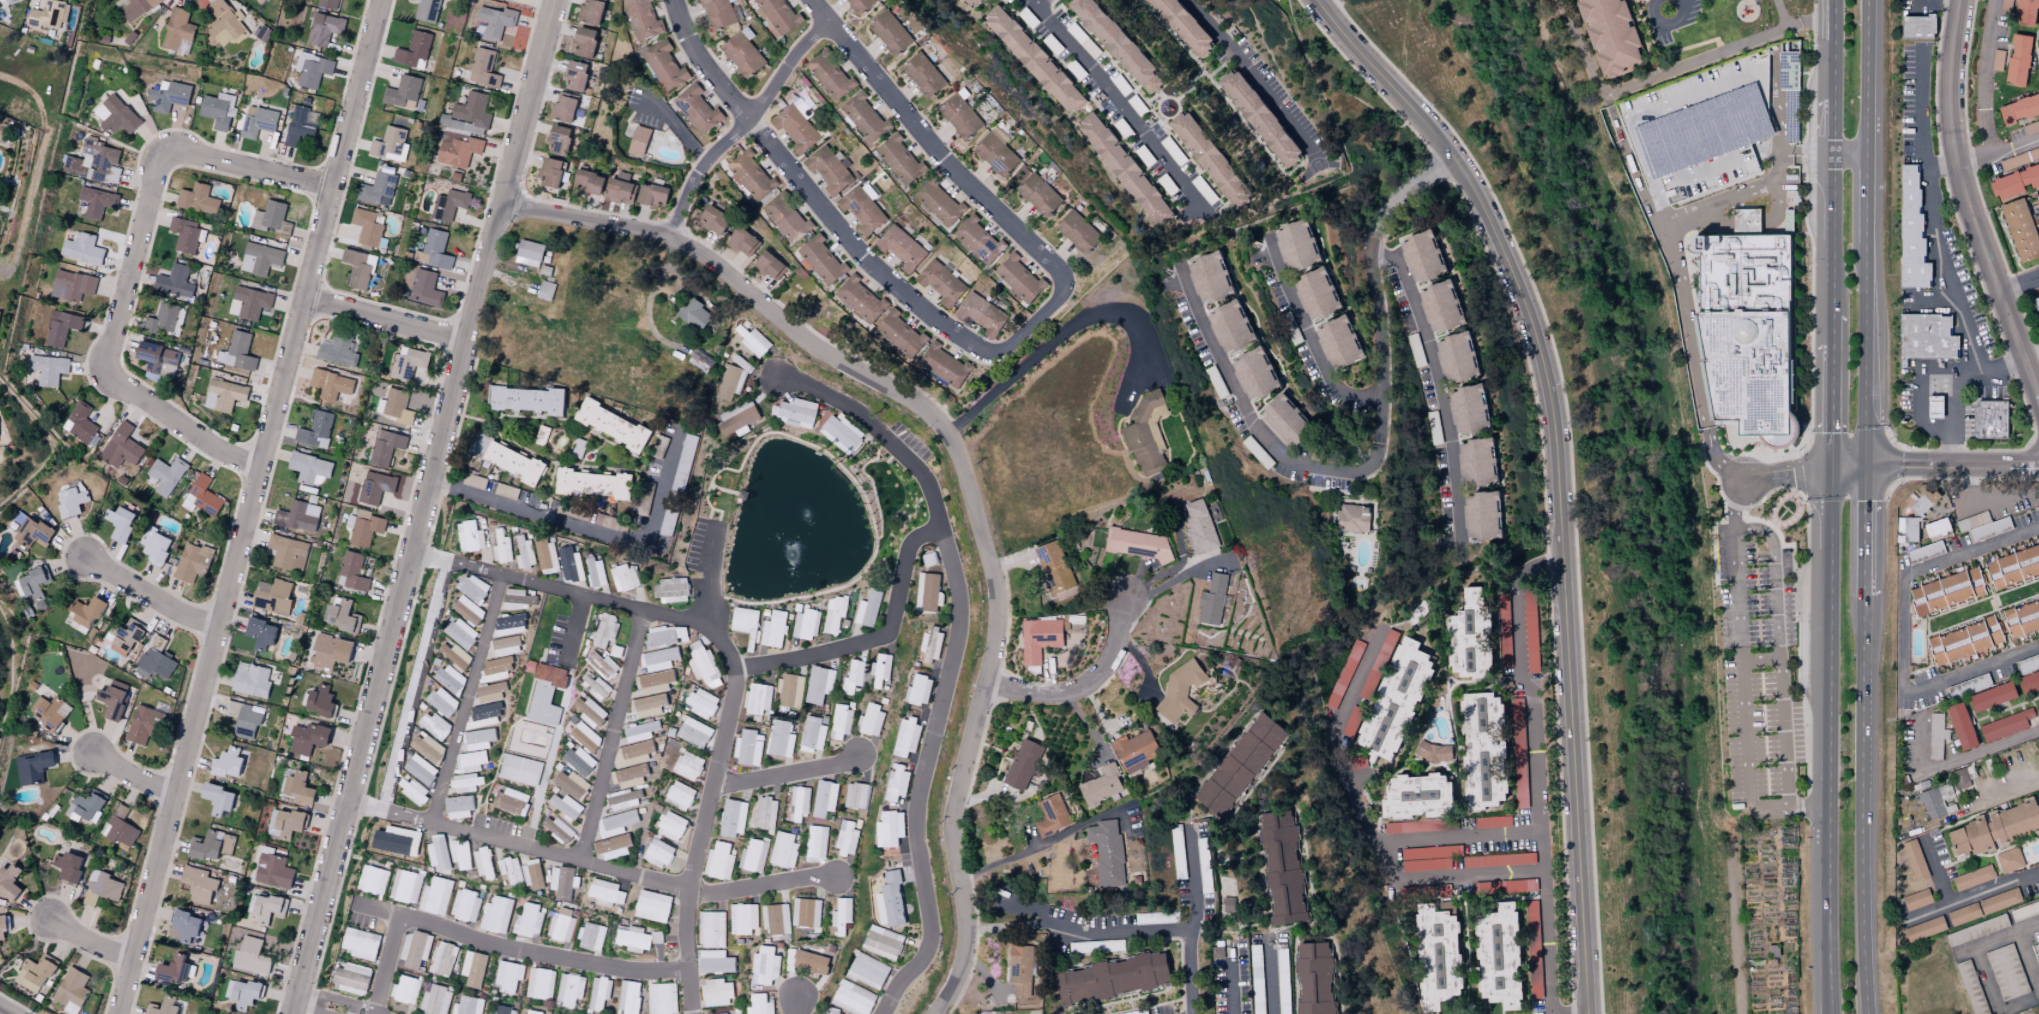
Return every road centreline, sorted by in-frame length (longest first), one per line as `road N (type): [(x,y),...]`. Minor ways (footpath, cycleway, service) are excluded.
road 1 (residential): [(938,1013),(968,957),(954,810),(998,631),(976,505),(950,431),(920,404),(813,346),(703,256),(637,229),(501,205)]
road 2 (residential): [(117,1013),(380,0)]
road 3 (residential): [(293,1013),(555,0)]
road 4 (residential): [(750,123),(861,254),(925,311),(988,351),(1008,348),(1057,301),(1062,274),(910,123),(810,0)]
road 5 (residential): [(884,1013),(924,963),(932,938),(915,804),(959,639),(959,590),(925,478),(853,411),(780,379)]
road 6 (tertiary): [(1560,560),(1554,420),(1531,318),(1470,182),(1315,0)]
road 7 (residential): [(412,555),(708,629),(723,646),(737,691),(692,887)]
road 8 (residential): [(264,467),(231,457),(117,380),(112,348),(169,157),(186,151),(334,186)]
road 9 (primary): [(1831,467),(1829,1013)]
road 10 (tertiary): [(1586,1013),(1560,560)]
road 11 (primary): [(1869,1013),(1865,603)]
road 12 (tertiary): [(1961,0),(1949,113),(1956,167),(2038,392)]
road 13 (residential): [(2038,530),(1905,580),(1905,688),(1916,695),(2038,649)]
road 14 (residential): [(692,887),(348,803)]
road 15 (residential): [(356,903),(500,947),(634,972),(691,972)]
road 16 (residential): [(751,0),(787,70),(939,261)]
road 17 (residential): [(950,431),(1096,312),(1120,311),(1141,323),(1144,343),(1126,406)]
road 18 (residential): [(1371,251),(1398,260),(1441,392),(1460,542)]
road 19 (residential): [(735,670),(880,638),(894,628),(910,552),(942,531)]
road 20 (residential): [(831,24),(698,174),(669,240)]
road 21 (residential): [(645,611),(580,863)]
road 22 (residential): [(433,825),(504,577)]
road 23 (residential): [(1386,841),(1339,762),(1335,725),(1380,629)]
road 24 (residential): [(969,932),(1045,924),(1077,933),(1194,931)]
road 25 (primary): [(1865,466),(1867,243)]
road 26 (residential): [(2038,466),(1831,467)]
road 27 (residential): [(1381,398),(1342,396),(1326,377),(1272,246)]
road 28 (residential): [(985,687),(1061,693),(1080,686),(1119,638),(1127,597)]
road 29 (residential): [(1195,1013),(1191,938),(1200,919),(1191,825)]
road 30 (residential): [(960,879),(1134,802)]
road 31 (residential): [(469,339),(307,299)]
road 32 (track): [(1739,1013),(1733,852)]
road 33 (primary): [(1868,155),(1869,0)]
road 34 (residential): [(220,626),(166,606),(83,558)]
road 35 (residential): [(713,787),(856,754)]
road 36 (residential): [(673,0),(703,65),(750,123)]
road 37 (residential): [(691,893),(831,877)]
road 38 (primary): [(1865,603),(1865,466)]
road 39 (residential): [(693,1013),(692,887)]
road 40 (primary): [(1834,343),(1831,467)]

